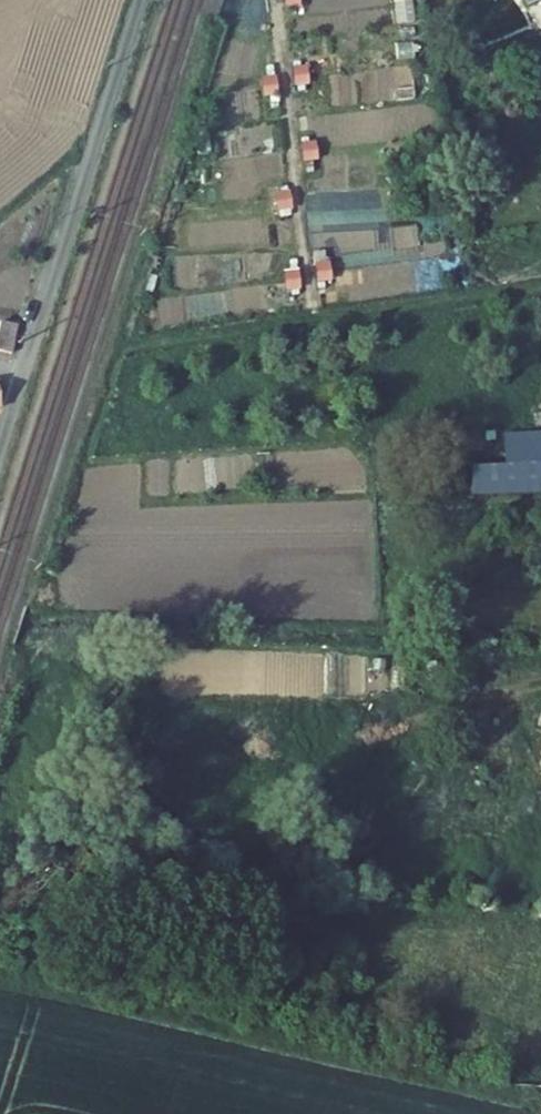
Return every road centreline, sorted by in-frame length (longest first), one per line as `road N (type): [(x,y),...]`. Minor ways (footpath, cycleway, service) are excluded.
road 1 (residential): [(0,442),(141,0)]

